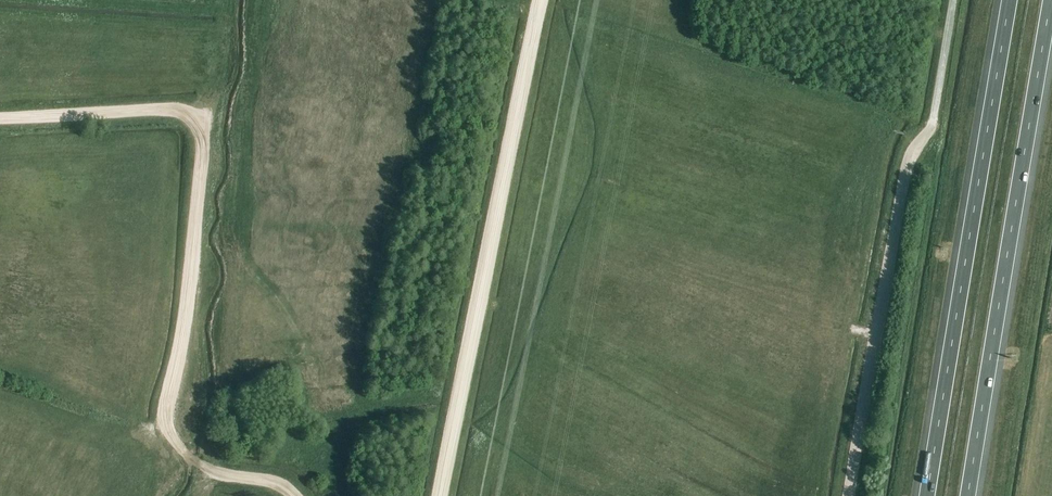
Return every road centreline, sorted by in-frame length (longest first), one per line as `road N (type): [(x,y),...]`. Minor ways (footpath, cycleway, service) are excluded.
road 1 (track): [(0,118),(167,110),(197,121),(202,143),(188,310),(170,427),(208,468),(274,482),(295,495)]
road 2 (motorway): [(1011,0),(927,495)]
road 3 (motorway): [(968,495),(1051,0)]
road 4 (track): [(932,125),(907,172),(848,495)]
road 5 (unclassified): [(954,0),(932,125)]

